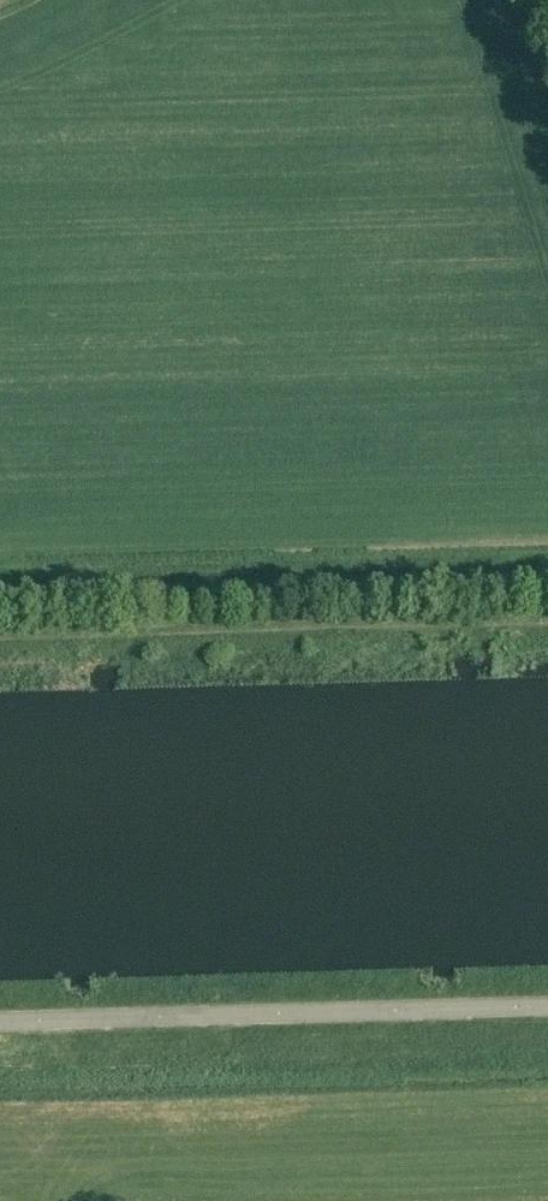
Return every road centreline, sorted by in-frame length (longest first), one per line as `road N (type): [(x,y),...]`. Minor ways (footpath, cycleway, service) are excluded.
road 1 (unclassified): [(547,1005),(0,1021)]

